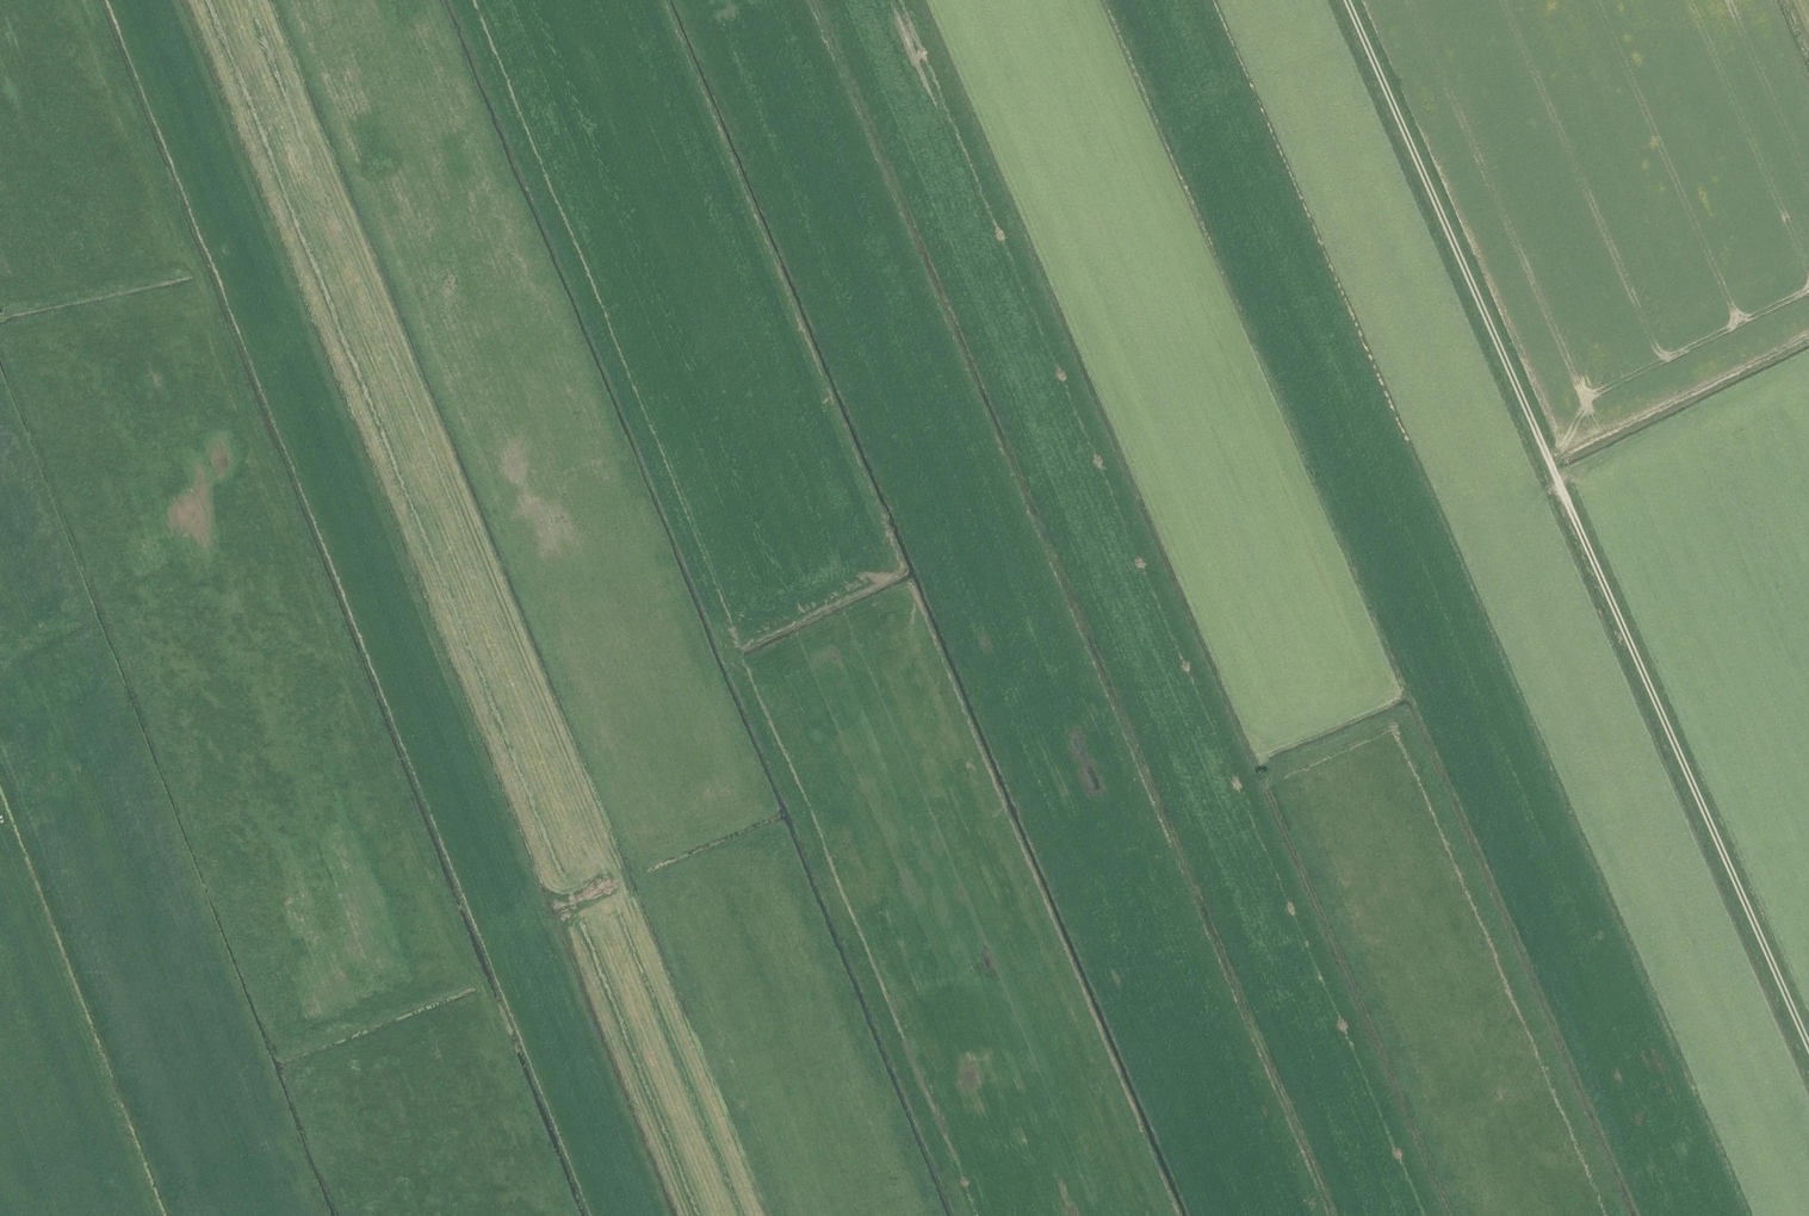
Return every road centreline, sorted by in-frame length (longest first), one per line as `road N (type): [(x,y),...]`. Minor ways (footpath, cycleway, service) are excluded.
road 1 (track): [(1808,1040),(1351,0)]

